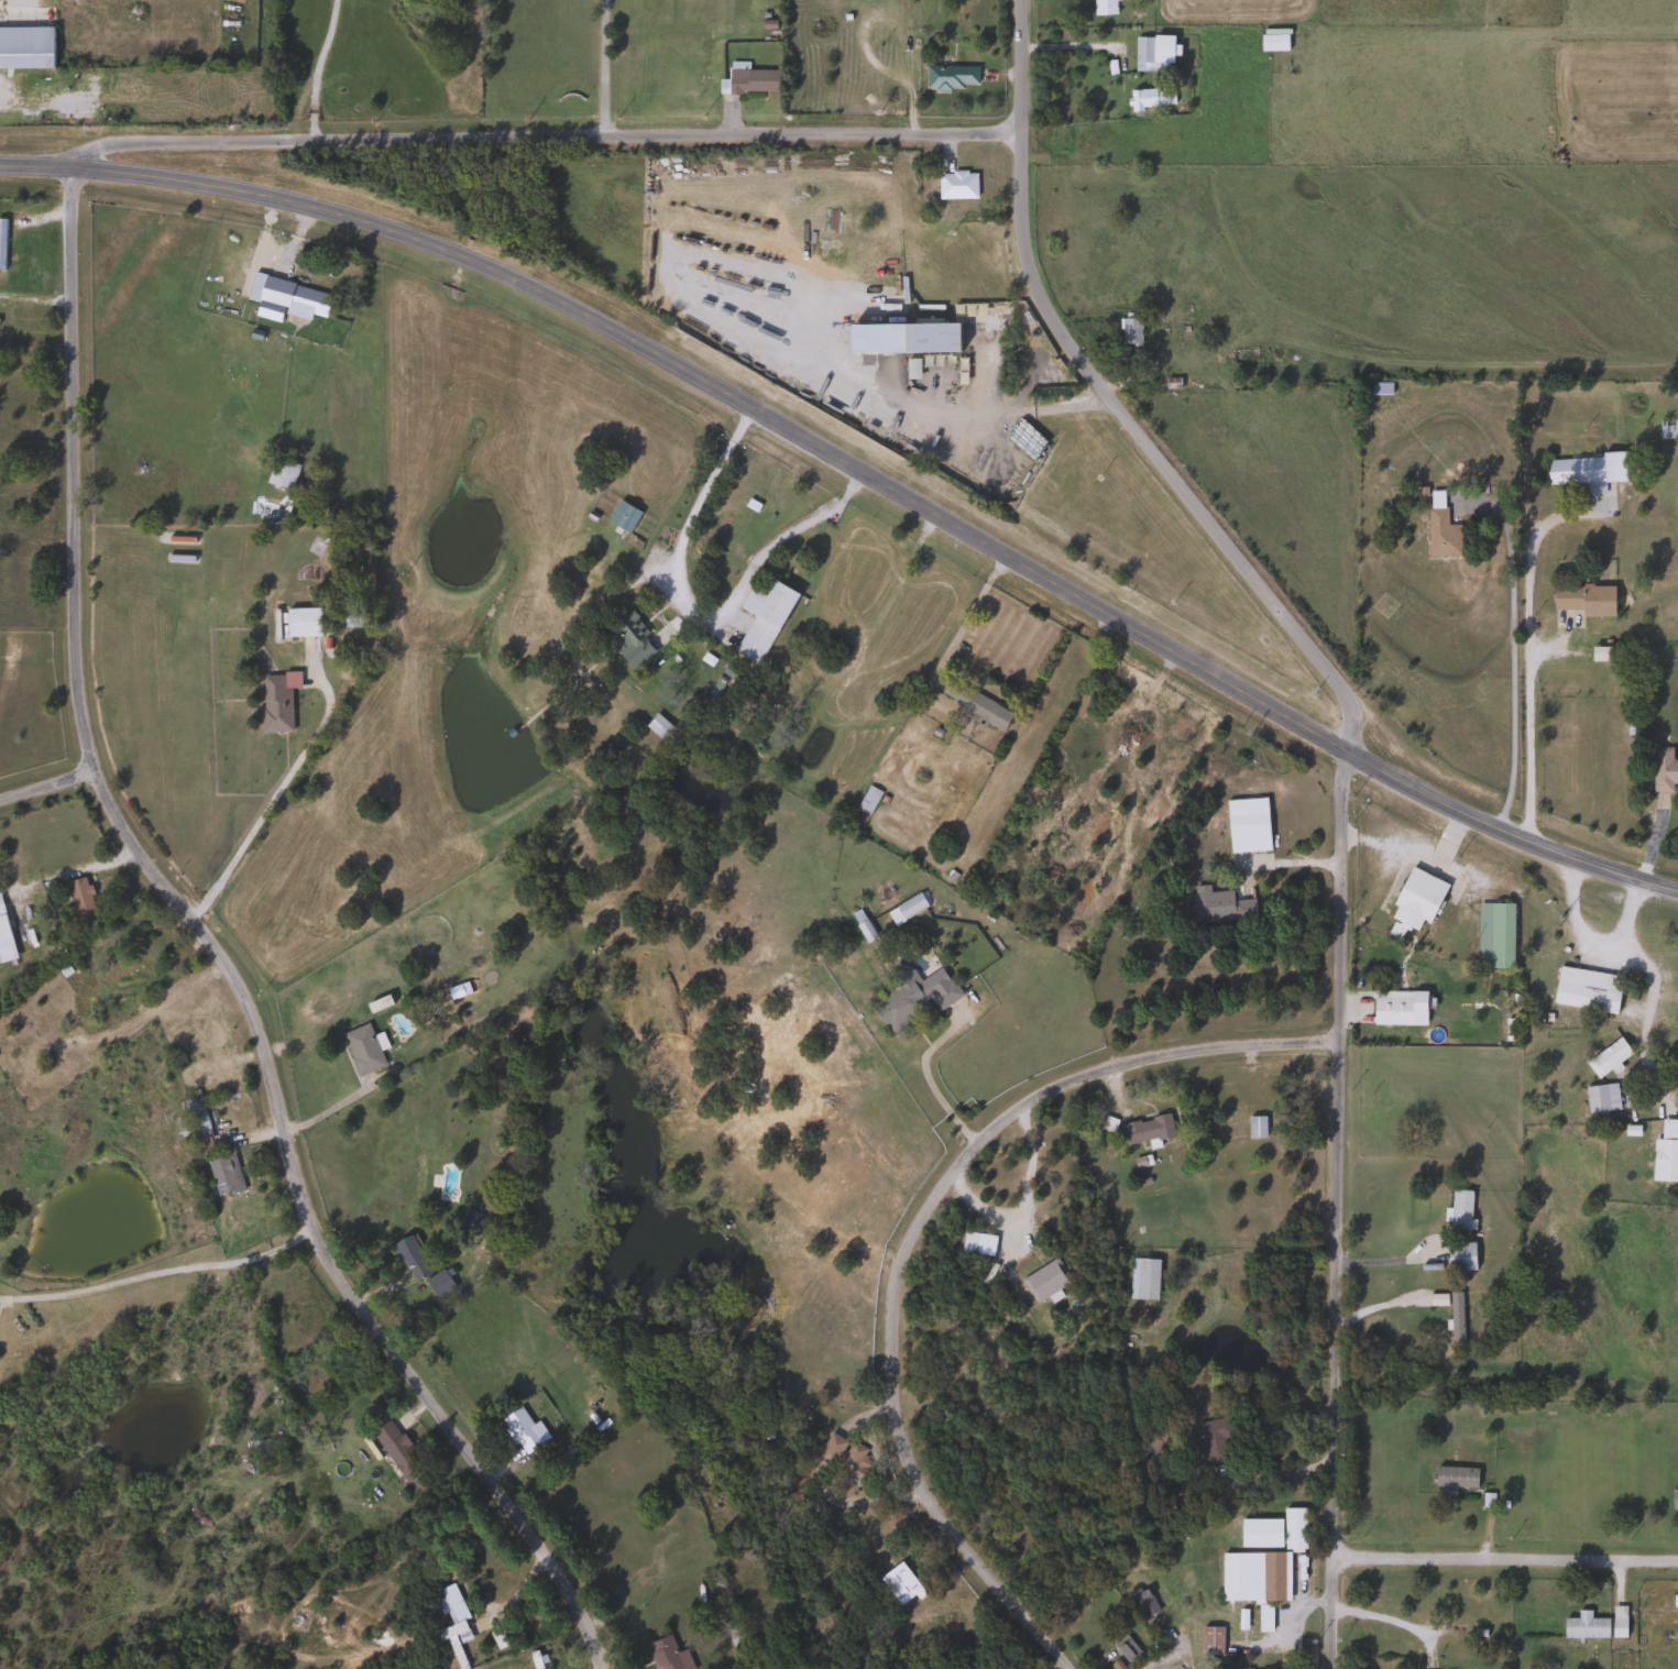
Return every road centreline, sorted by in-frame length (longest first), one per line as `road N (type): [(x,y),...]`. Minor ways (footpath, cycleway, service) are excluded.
road 1 (tertiary): [(0,166),(160,177),(256,195),(349,218),(509,278),(730,396),(1341,754),(1474,821),(1677,892)]
road 2 (residential): [(65,169),(69,623),(75,703),(91,775),(141,863),(233,987),(260,1050),(306,1226),(333,1276),(530,1540),(581,1624),(596,1668)]
road 3 (residential): [(1326,1668),(1341,754),(1350,704),(1045,316),(1020,254),(1017,135)]
road 4 (residential): [(1063,1668),(923,1501),(906,1456),(888,1395),(887,1332),(907,1228),(962,1154),(1024,1102),(1128,1063),(1337,1041)]
road 5 (residential): [(65,169),(118,143),(1017,135)]
road 6 (residential): [(1325,1558),(1677,1560)]
road 7 (residential): [(1017,135),(1015,0)]

